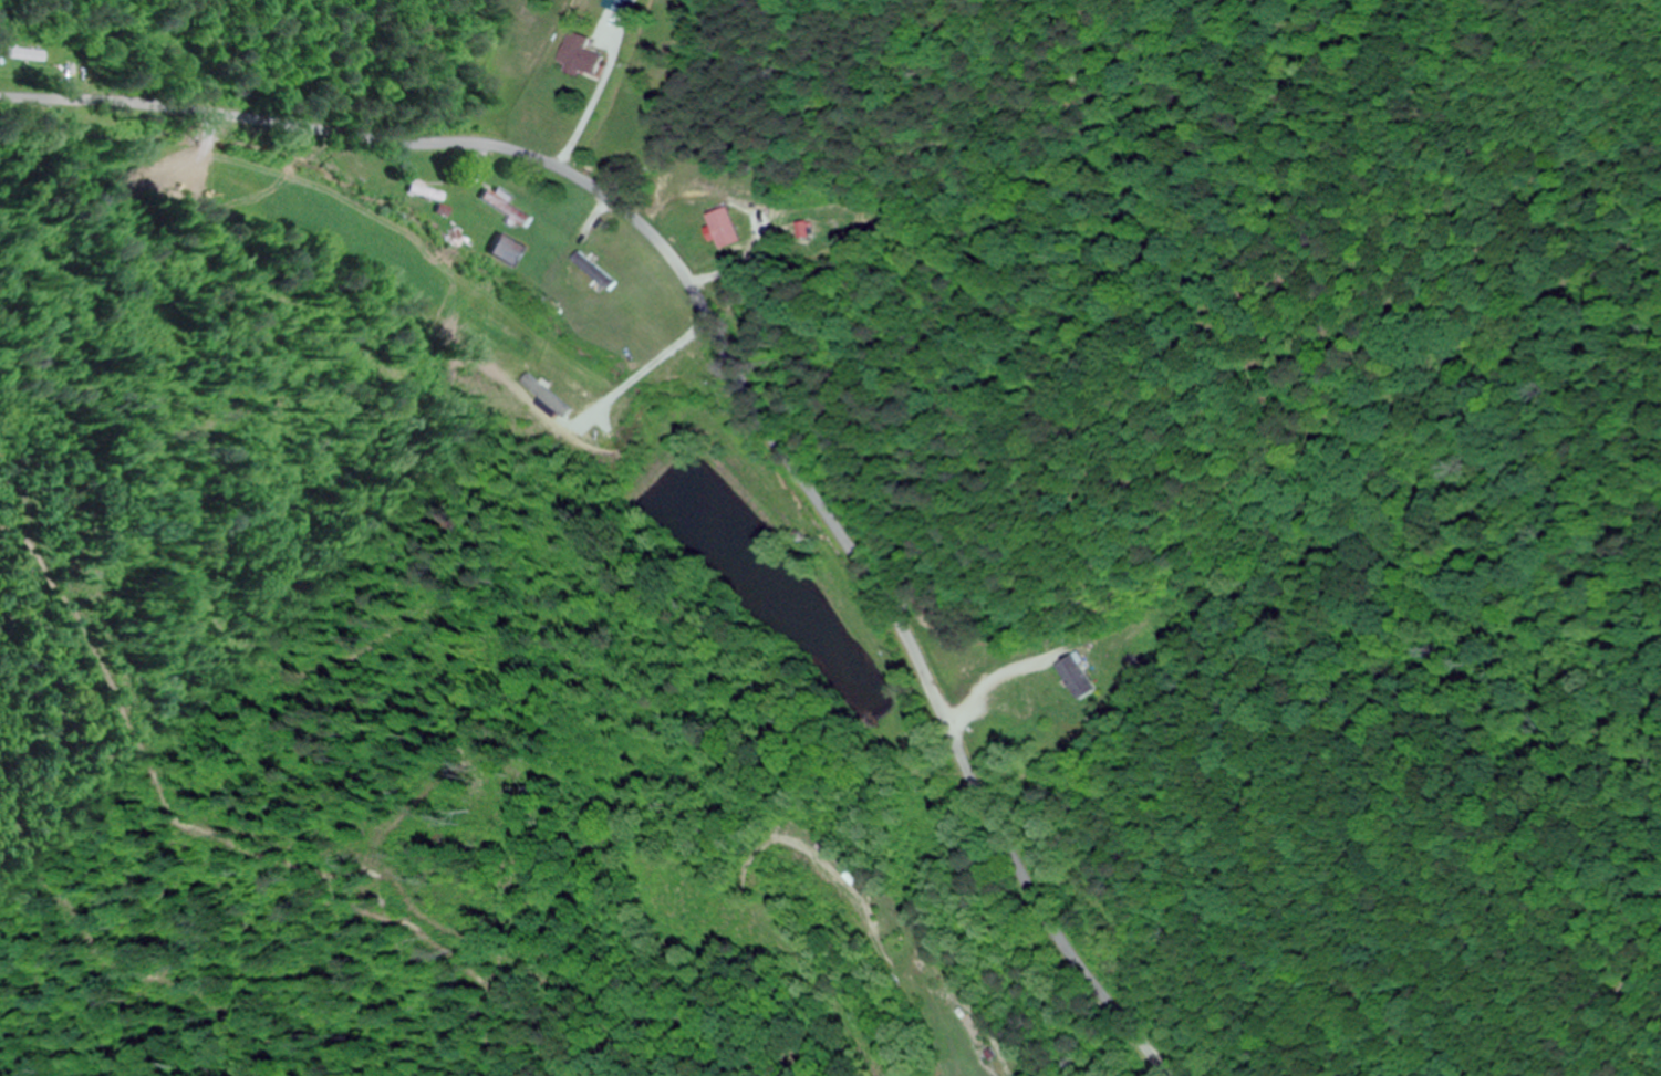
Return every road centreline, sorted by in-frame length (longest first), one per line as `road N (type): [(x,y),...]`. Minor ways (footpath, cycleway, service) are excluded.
road 1 (residential): [(0,98),(103,103),(371,142),(489,147),(542,163),(614,207),(676,270),(766,438),(887,608),(1042,915),(1165,1075)]

